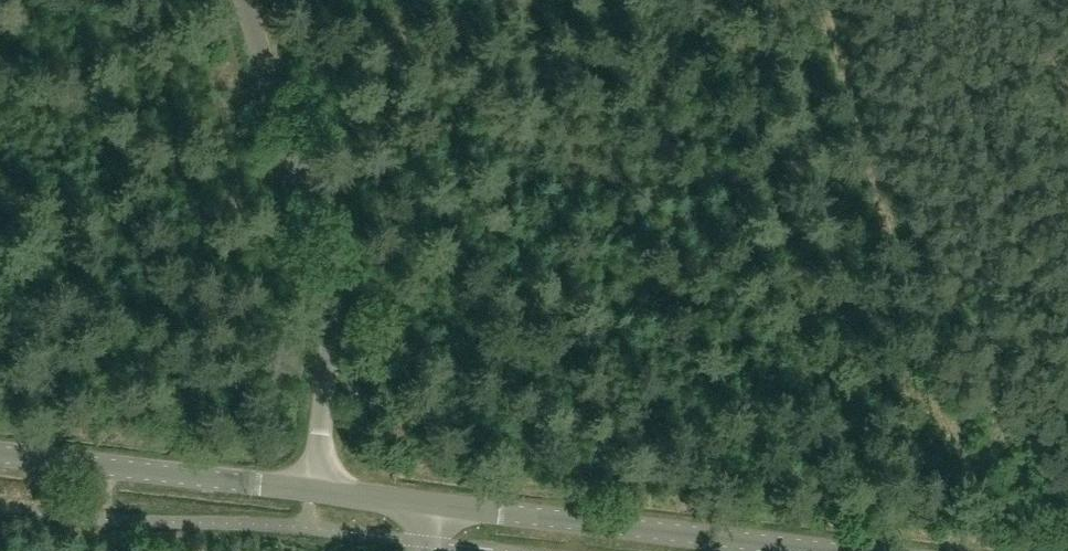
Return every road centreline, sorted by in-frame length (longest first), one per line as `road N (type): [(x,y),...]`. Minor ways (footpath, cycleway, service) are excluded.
road 1 (track): [(825,0),(972,498),(961,550)]
road 2 (unclassified): [(318,491),(326,295),(243,0)]
road 3 (tertiary): [(819,550),(429,506)]
road 4 (tertiary): [(318,491),(0,454)]

